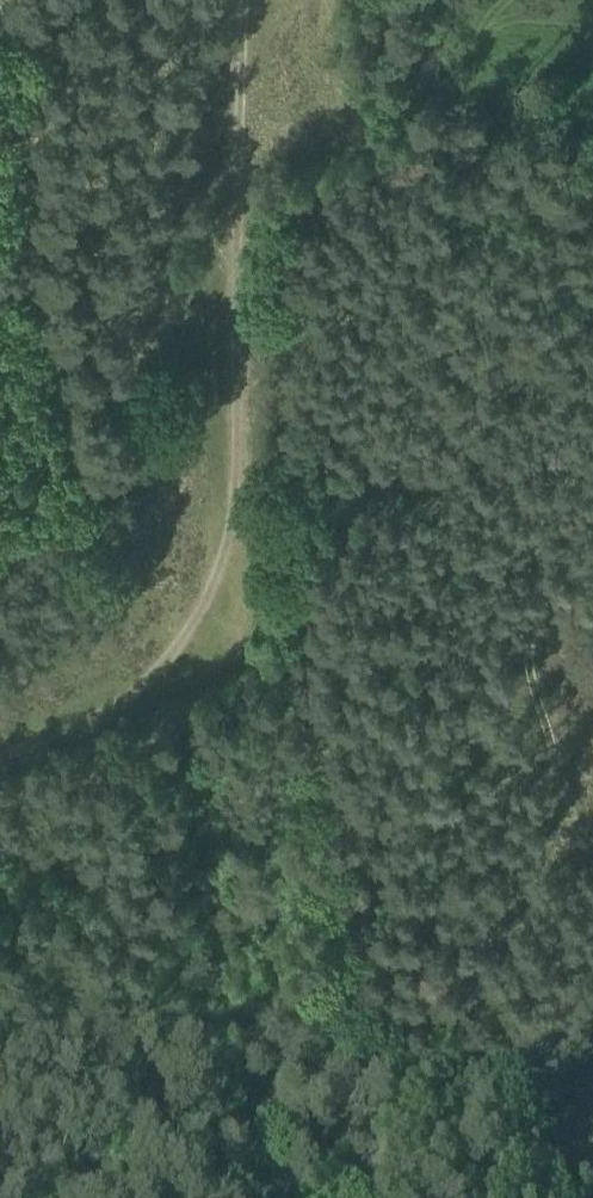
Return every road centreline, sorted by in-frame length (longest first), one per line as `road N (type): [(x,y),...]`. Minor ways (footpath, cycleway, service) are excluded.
road 1 (track): [(249,0),(238,470),(225,557),(195,627),(147,685),(0,759)]
road 2 (track): [(552,545),(428,479),(319,453),(306,443),(299,396),(298,219),(347,173),(424,159),(437,145),(457,105),(470,31),(501,0)]
road 3 (track): [(552,545),(549,589),(525,648),(553,763),(548,805),(482,954),(505,1072),(573,1197)]

